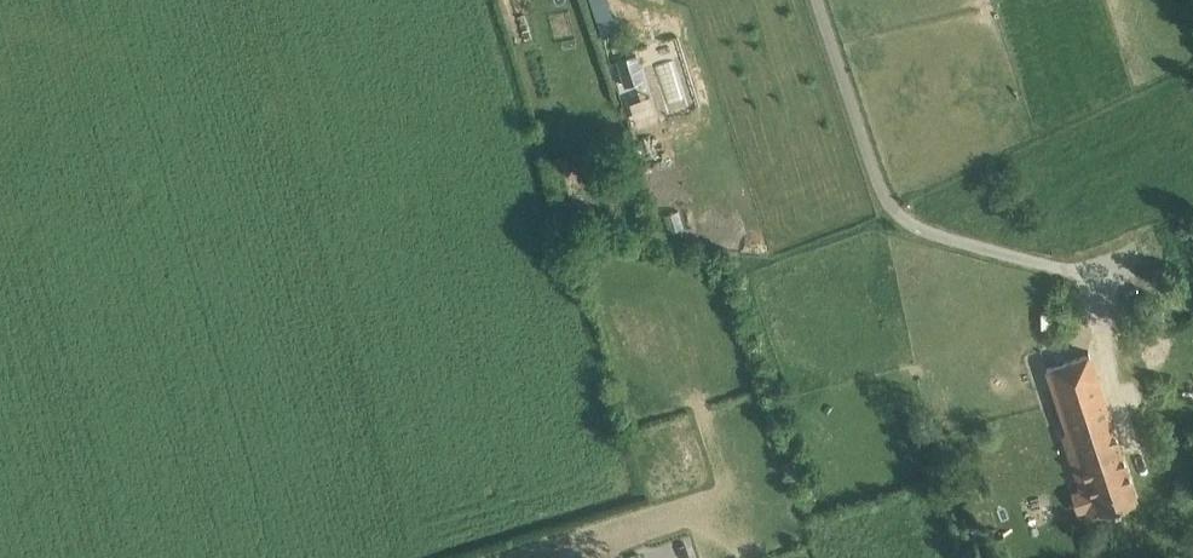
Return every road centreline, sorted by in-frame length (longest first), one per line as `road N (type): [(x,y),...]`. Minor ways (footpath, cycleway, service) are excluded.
road 1 (unclassified): [(1070,270),(927,232),(890,208),(820,0)]

